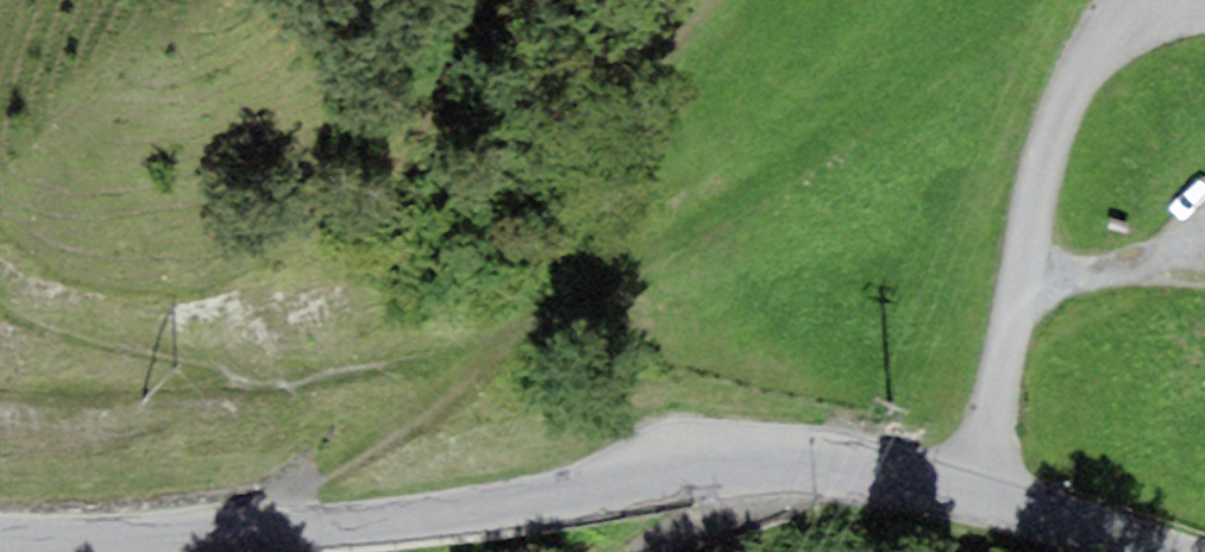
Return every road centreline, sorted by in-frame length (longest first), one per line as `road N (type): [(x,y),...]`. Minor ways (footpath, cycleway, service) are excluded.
road 1 (tertiary): [(1153,551),(984,495),(825,459),(733,460),(442,517),(257,534),(0,541)]
road 2 (track): [(984,495),(1026,224),(1079,63),(1136,0)]
road 3 (track): [(257,534),(280,500),(416,415),(507,337)]
road 4 (track): [(643,551),(767,505),(825,459)]

